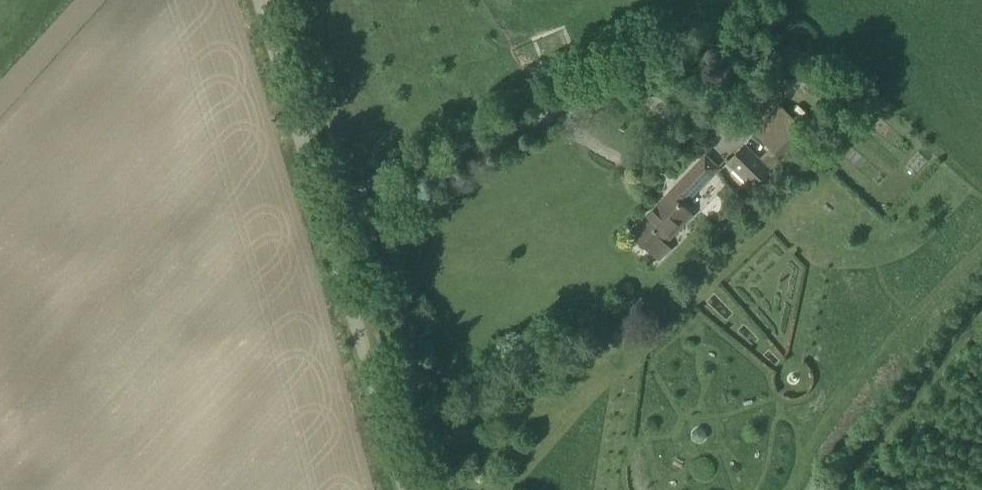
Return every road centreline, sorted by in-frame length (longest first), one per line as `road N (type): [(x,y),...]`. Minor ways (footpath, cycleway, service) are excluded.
road 1 (unclassified): [(409,489),(267,0)]

